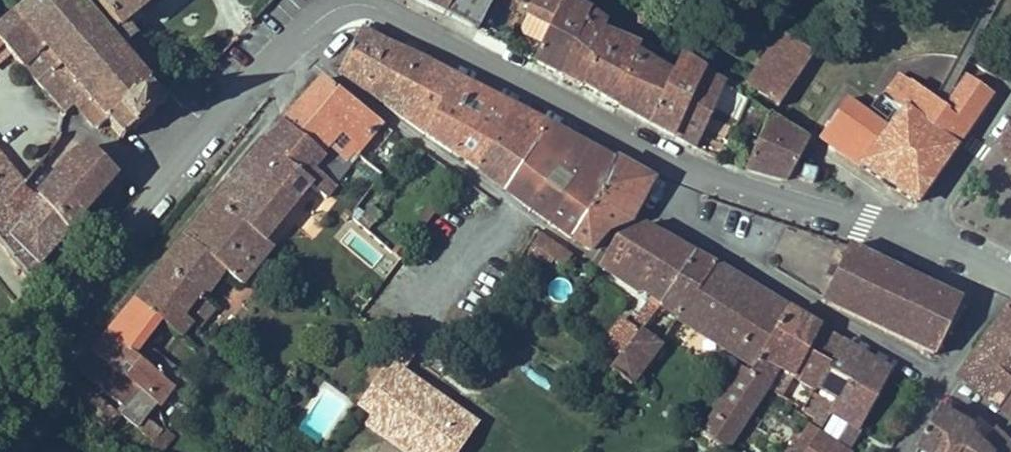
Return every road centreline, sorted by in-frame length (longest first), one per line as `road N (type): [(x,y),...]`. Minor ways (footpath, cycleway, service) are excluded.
road 1 (residential): [(684,167),(676,208),(689,232),(943,385),(997,279)]
road 2 (tertiary): [(0,384),(97,262),(294,45)]
road 3 (tertiary): [(294,45),(339,7),(374,6),(684,167)]
road 4 (residential): [(294,45),(510,204)]
road 5 (tertiary): [(684,167),(915,237)]
road 6 (residential): [(1010,97),(915,237)]

